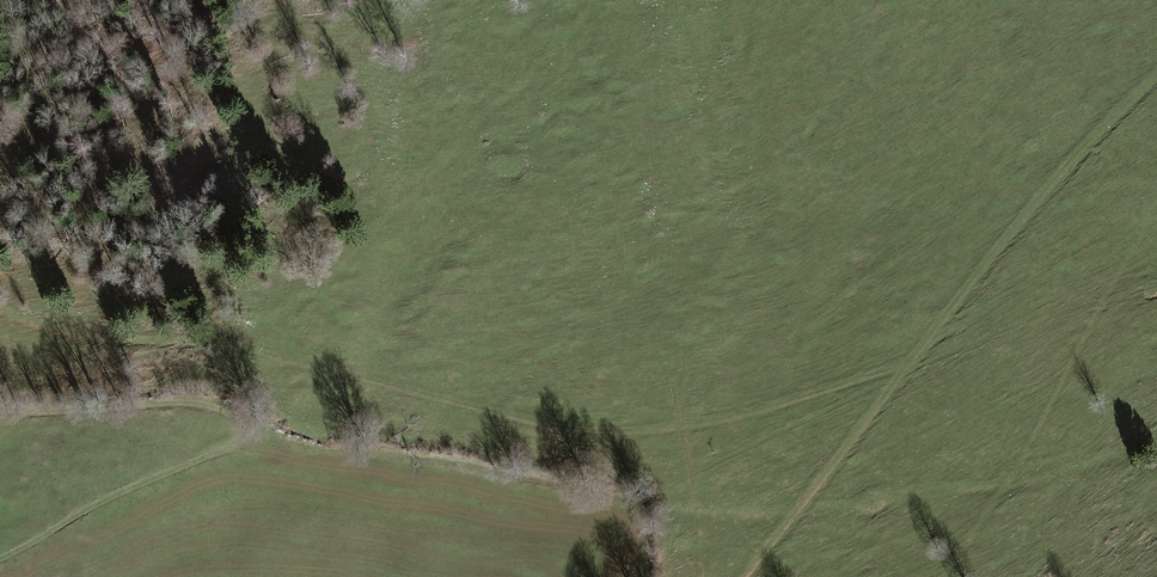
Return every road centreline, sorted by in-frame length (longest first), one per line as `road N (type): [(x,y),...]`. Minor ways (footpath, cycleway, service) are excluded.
road 1 (track): [(908,363),(826,394),(689,424),(569,435),(217,344),(92,338),(0,307)]
road 2 (track): [(1156,75),(908,363)]
road 3 (track): [(0,559),(72,515),(245,434)]
road 4 (track): [(908,363),(741,576)]
road 5 (track): [(245,434),(231,414),(195,402),(0,409)]

